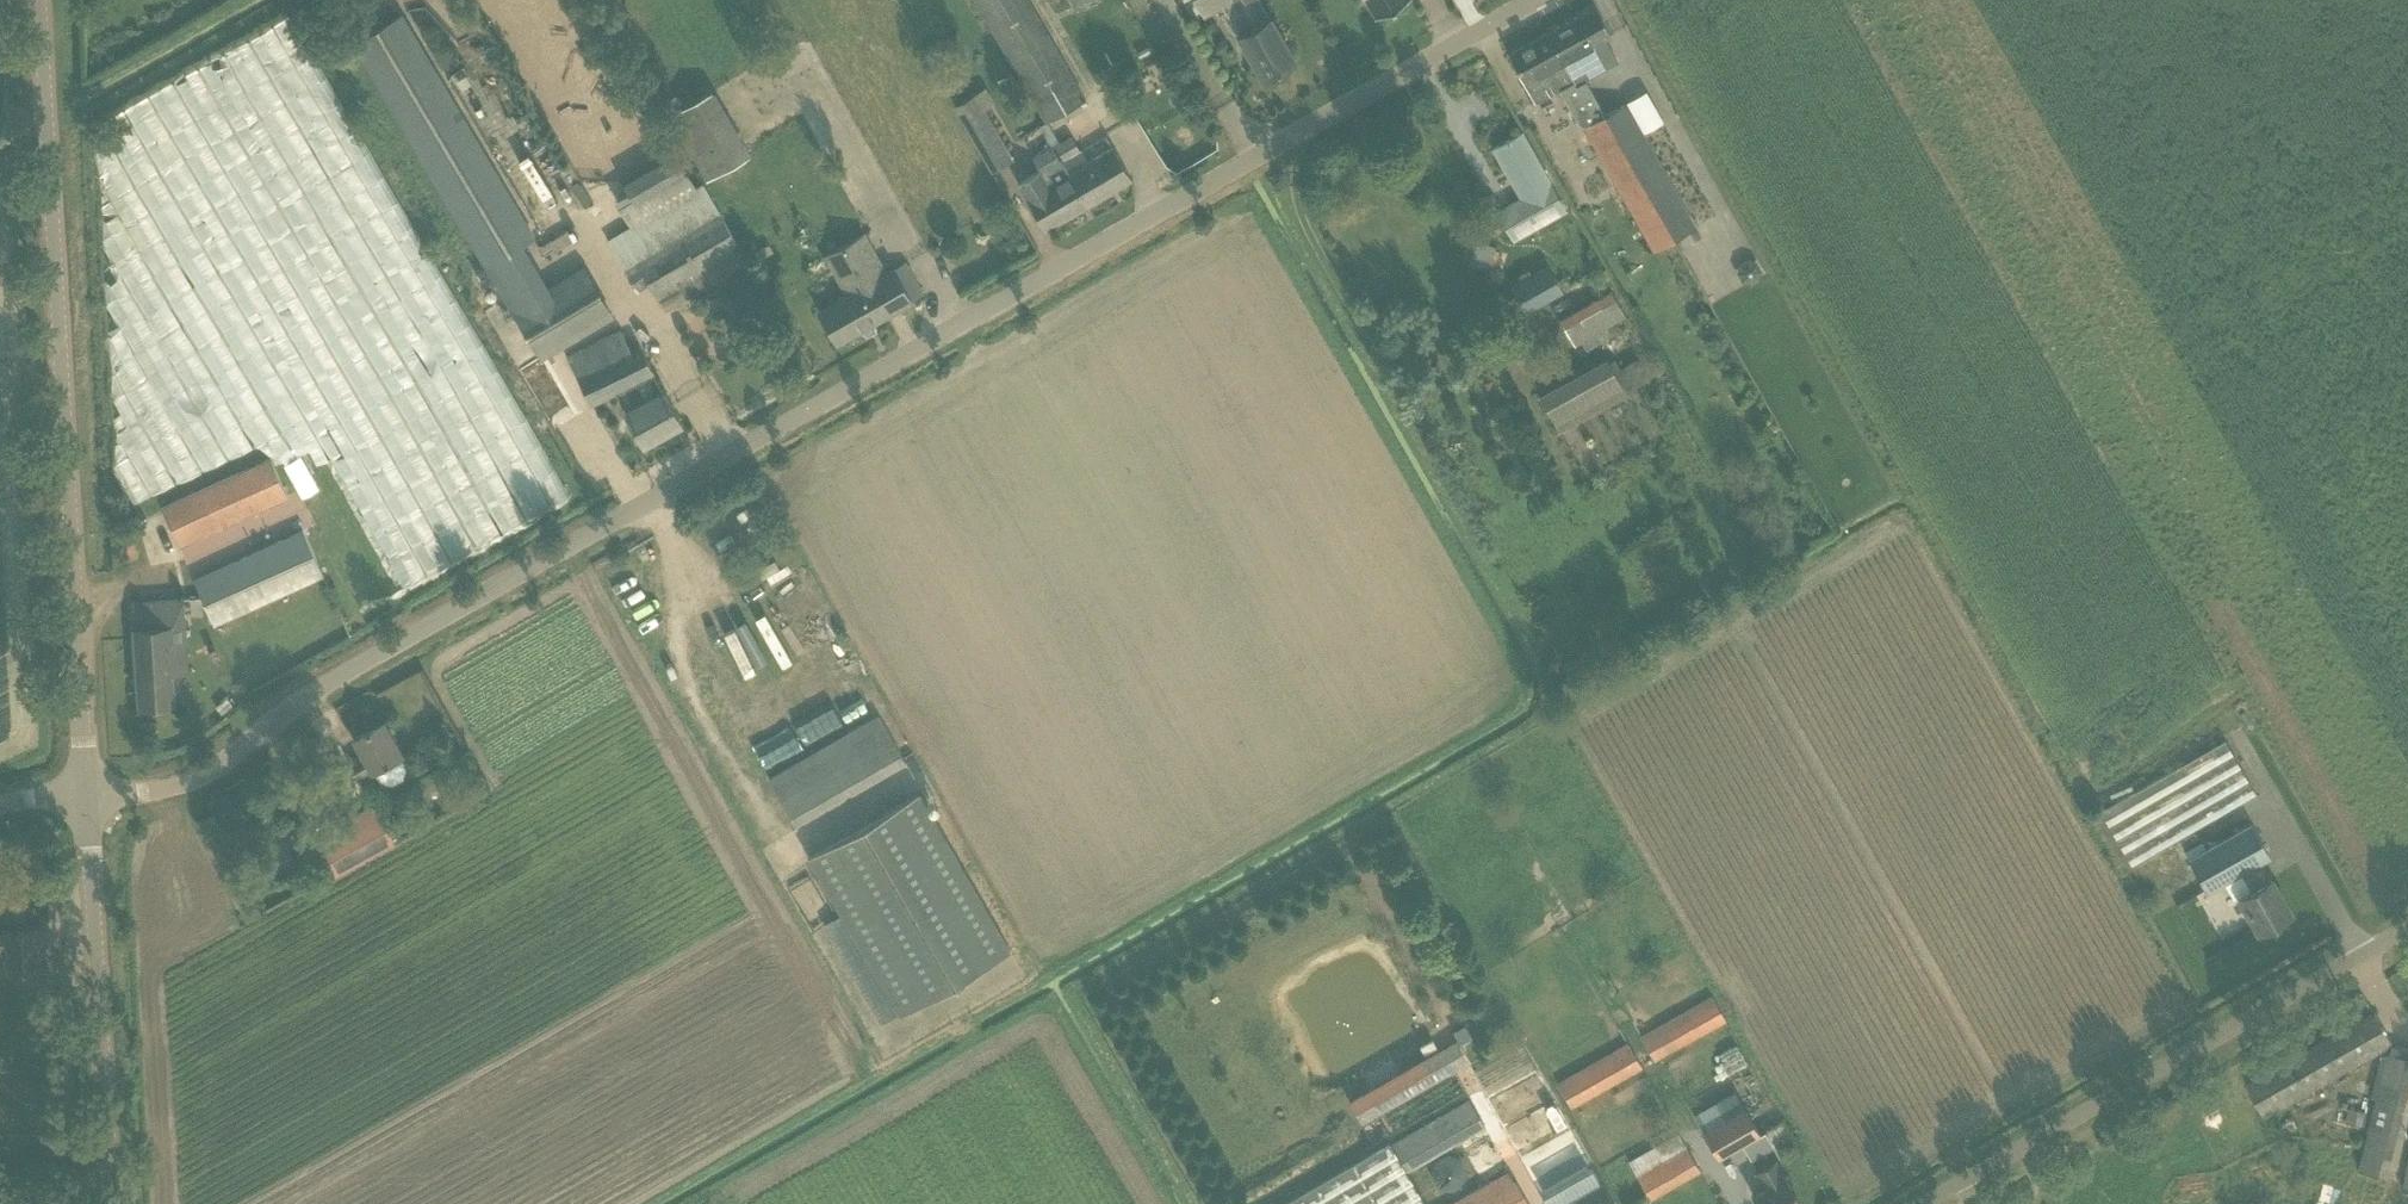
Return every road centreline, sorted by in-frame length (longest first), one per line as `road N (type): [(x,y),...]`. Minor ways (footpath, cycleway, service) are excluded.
road 1 (unclassified): [(86,795),(166,789),(216,768),(280,714),(363,662),(1533,0)]
road 2 (tertiary): [(86,795),(40,0)]
road 3 (unclassified): [(1921,1203),(2407,926)]
road 4 (tertiary): [(111,1203),(86,795)]

